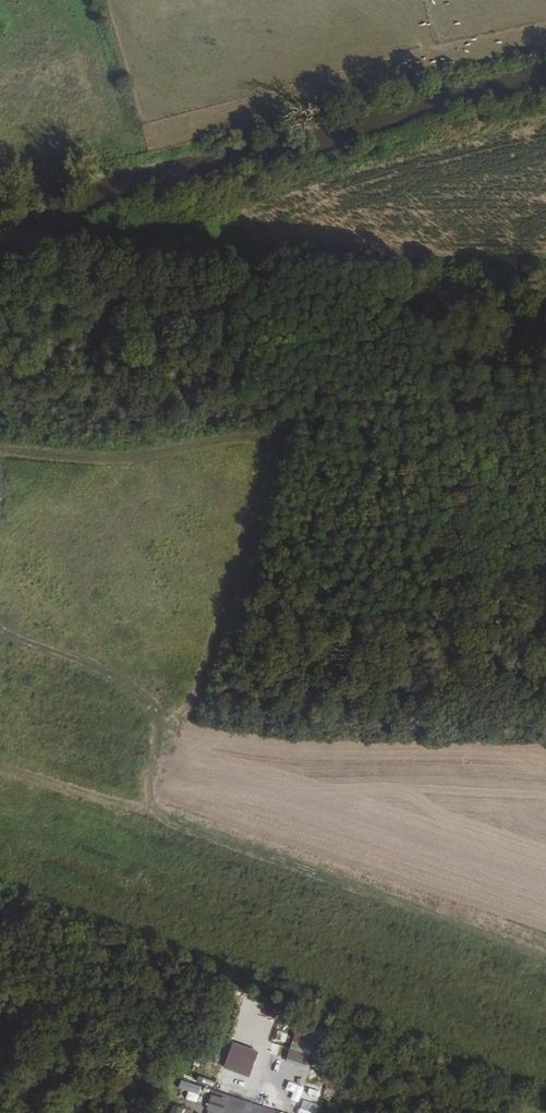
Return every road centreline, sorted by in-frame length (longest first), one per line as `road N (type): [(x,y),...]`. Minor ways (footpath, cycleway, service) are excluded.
road 1 (track): [(81,0),(123,138),(144,146),(441,57),(545,34)]

